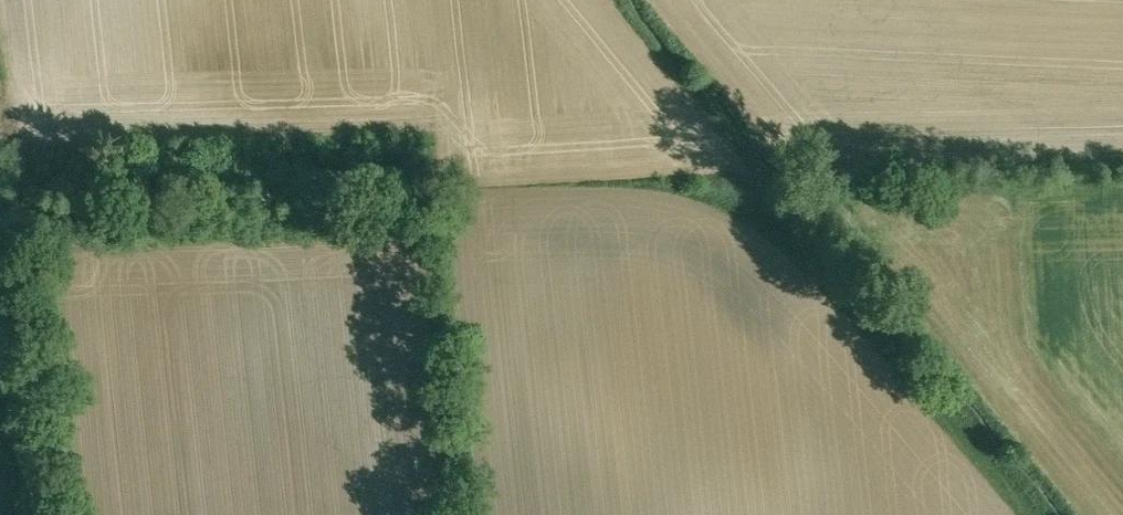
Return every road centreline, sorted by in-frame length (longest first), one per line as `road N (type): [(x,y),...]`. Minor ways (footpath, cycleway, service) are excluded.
road 1 (track): [(0,235),(34,514)]

